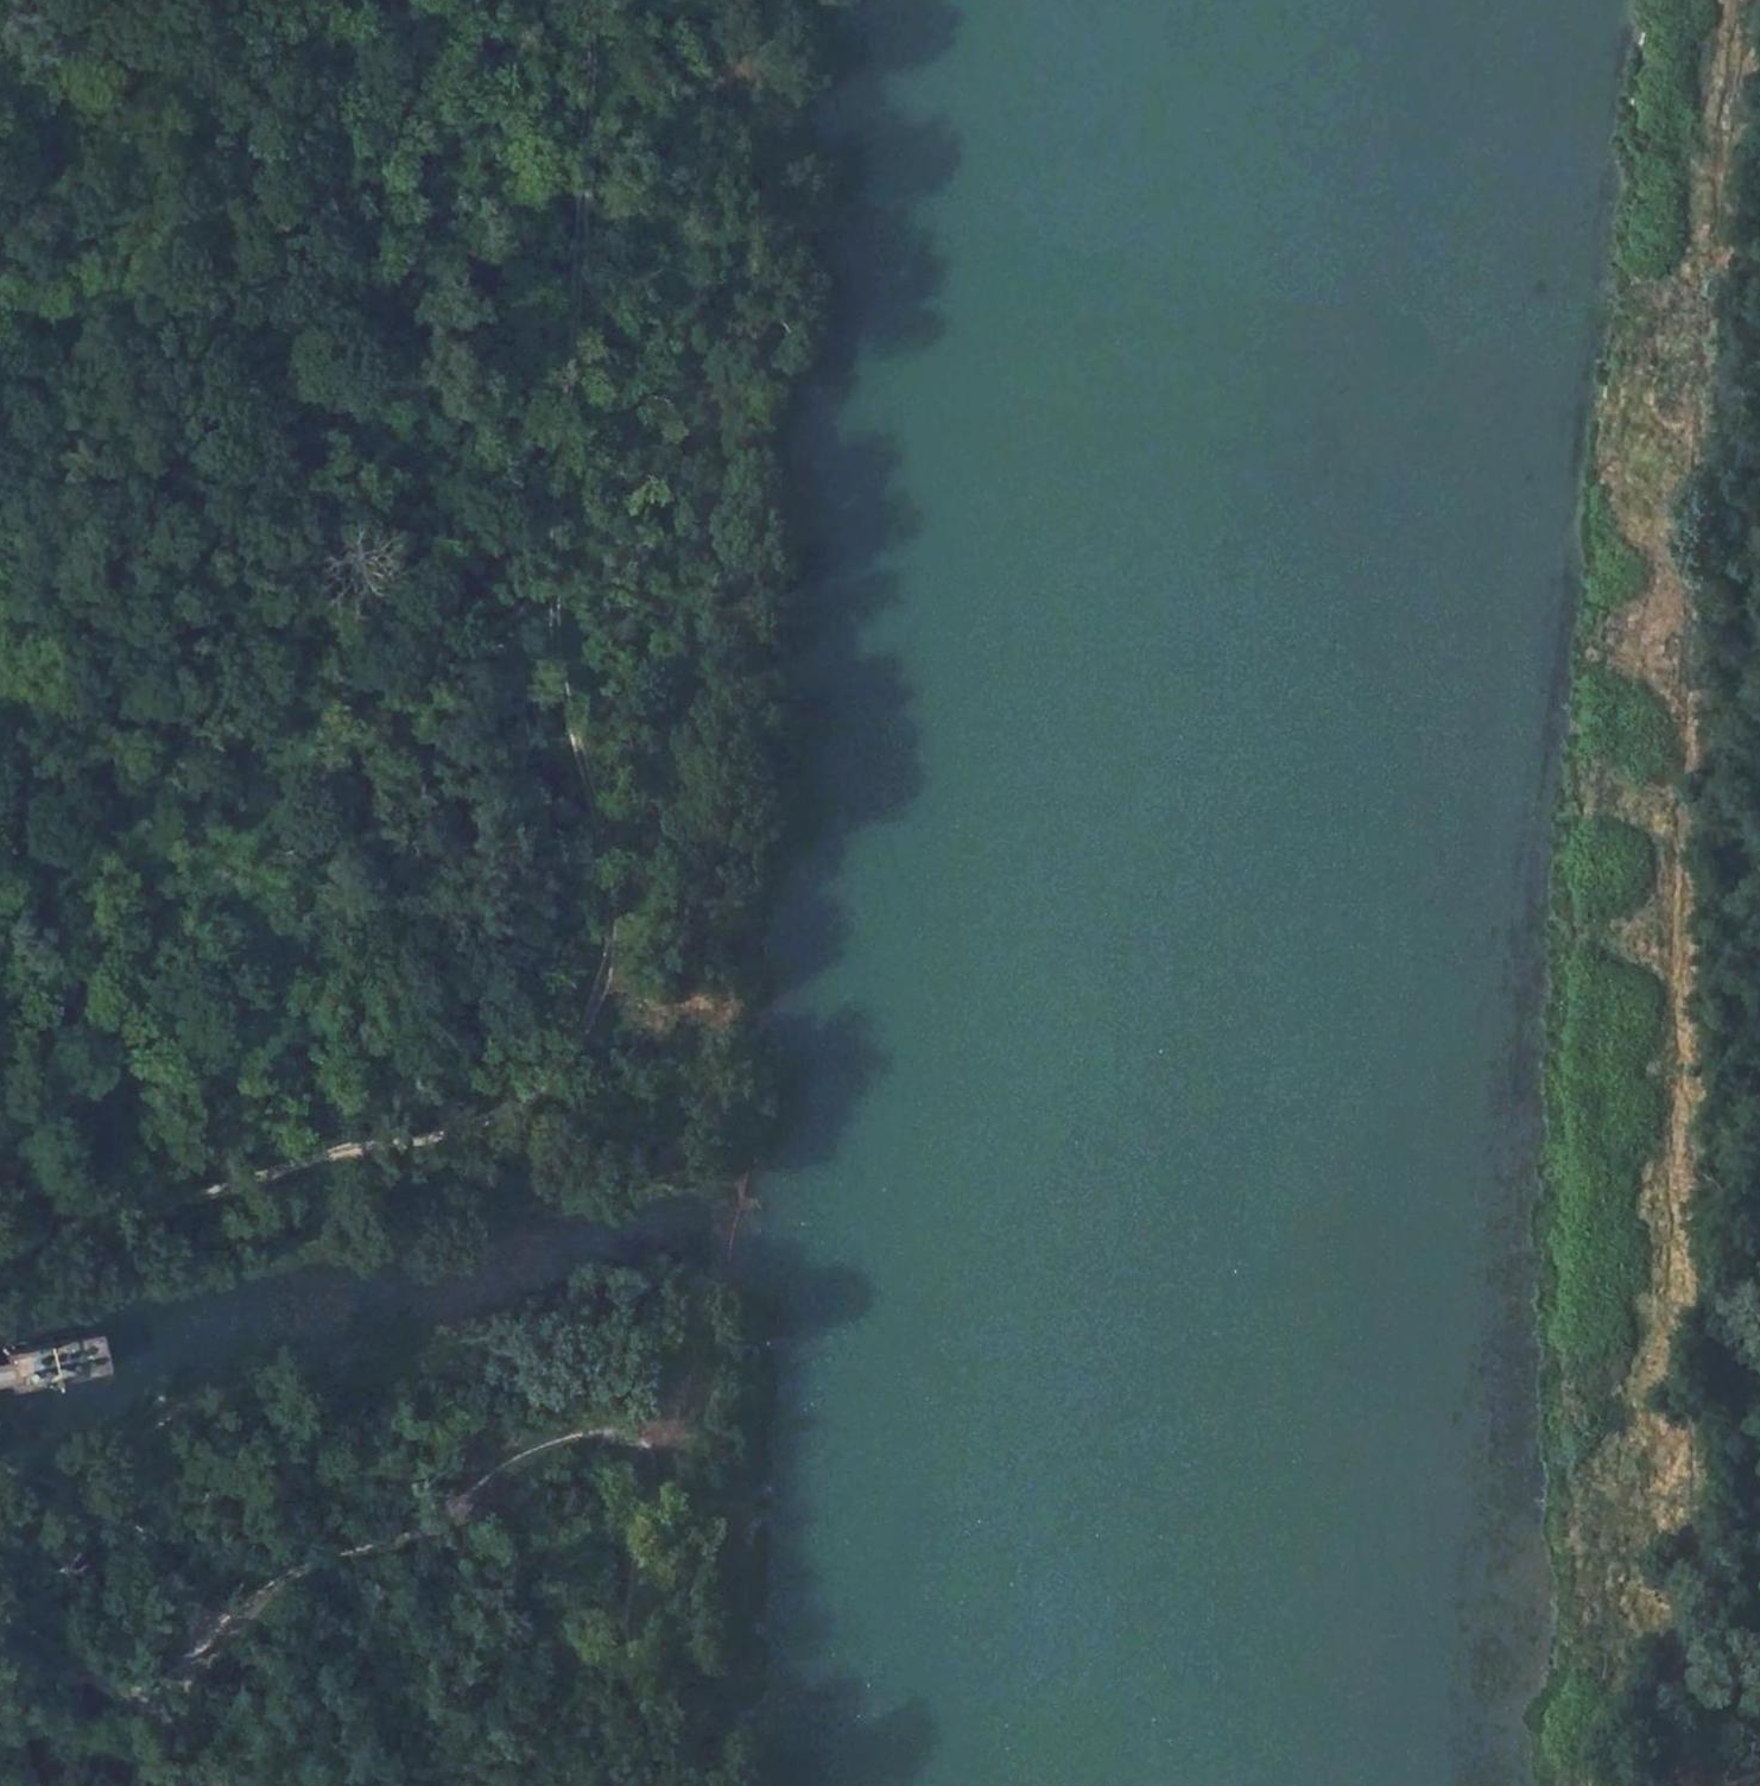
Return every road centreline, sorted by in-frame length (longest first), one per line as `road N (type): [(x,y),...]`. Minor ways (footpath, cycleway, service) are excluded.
road 1 (track): [(0,1440),(42,1469),(129,1494),(178,1560),(200,1640),(127,1689)]
road 2 (track): [(0,1615),(127,1689)]
road 3 (track): [(127,1689),(173,1725),(215,1785)]

